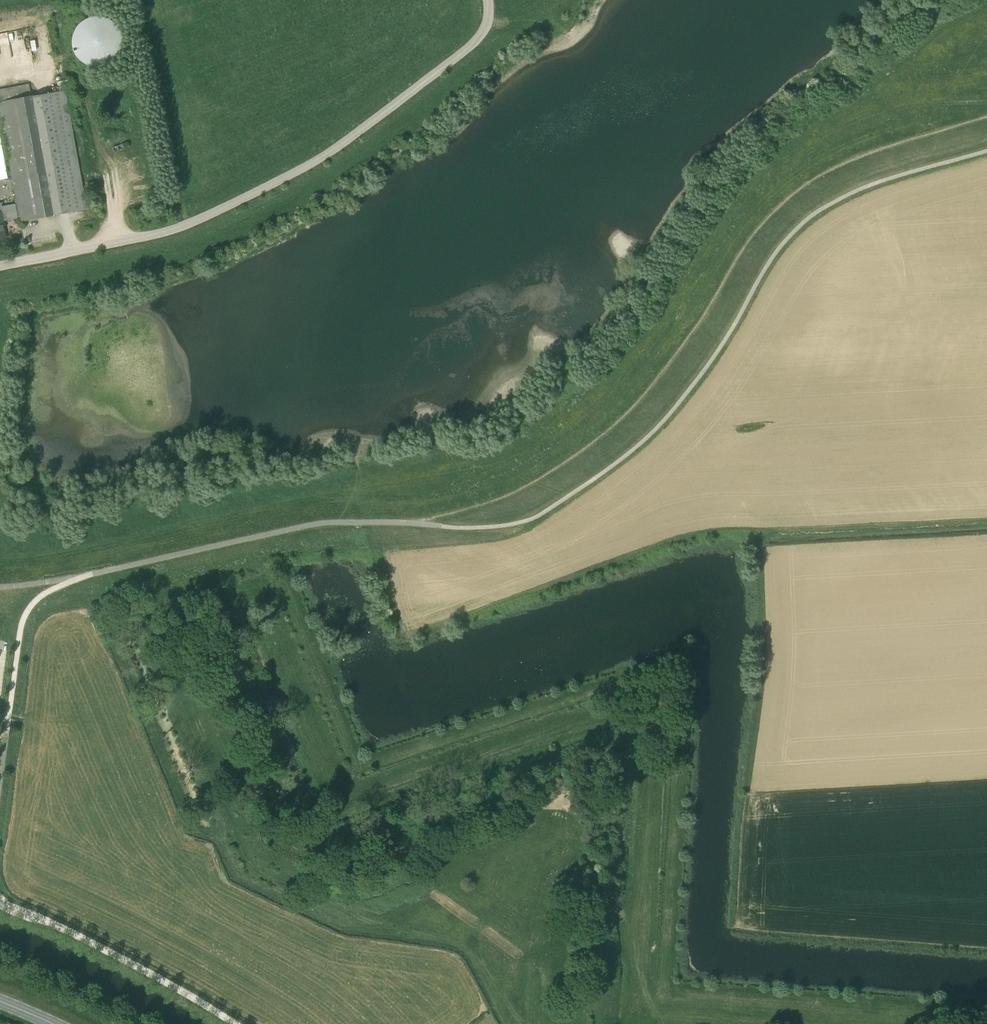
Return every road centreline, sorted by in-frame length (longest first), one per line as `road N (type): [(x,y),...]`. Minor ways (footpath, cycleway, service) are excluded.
road 1 (unclassified): [(0,267),(175,229),(294,173),(473,44),(487,25),(488,0)]
road 2 (unclassified): [(238,1023),(104,948),(0,902)]

